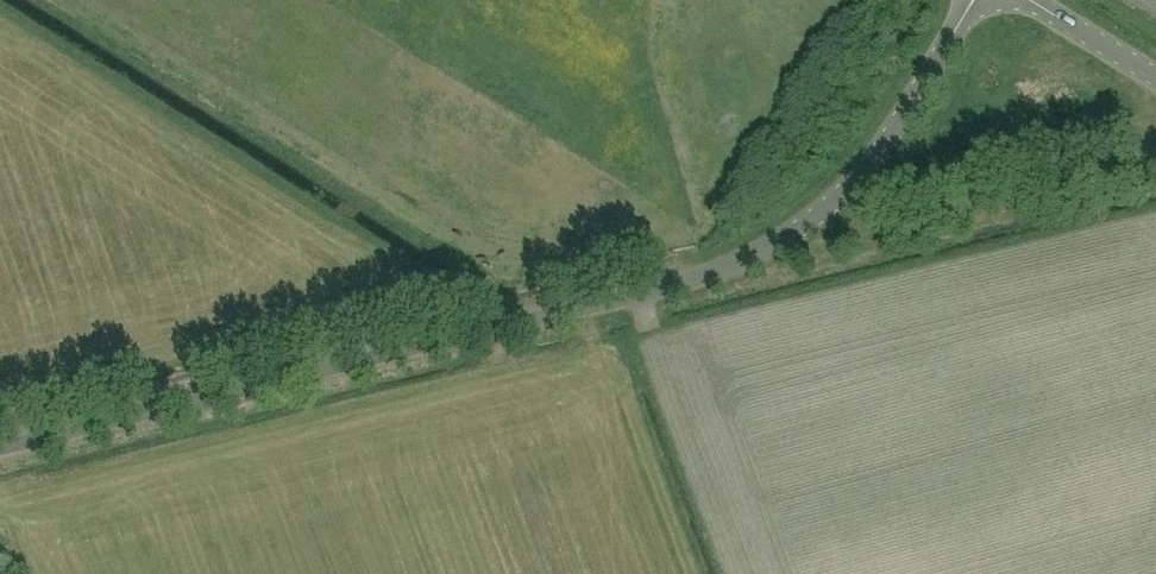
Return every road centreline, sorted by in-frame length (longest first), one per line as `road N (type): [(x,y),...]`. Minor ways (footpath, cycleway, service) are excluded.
road 1 (unclassified): [(0,449),(738,267),(795,235),(845,190),(970,0)]
road 2 (unclassified): [(1155,75),(1026,0)]

